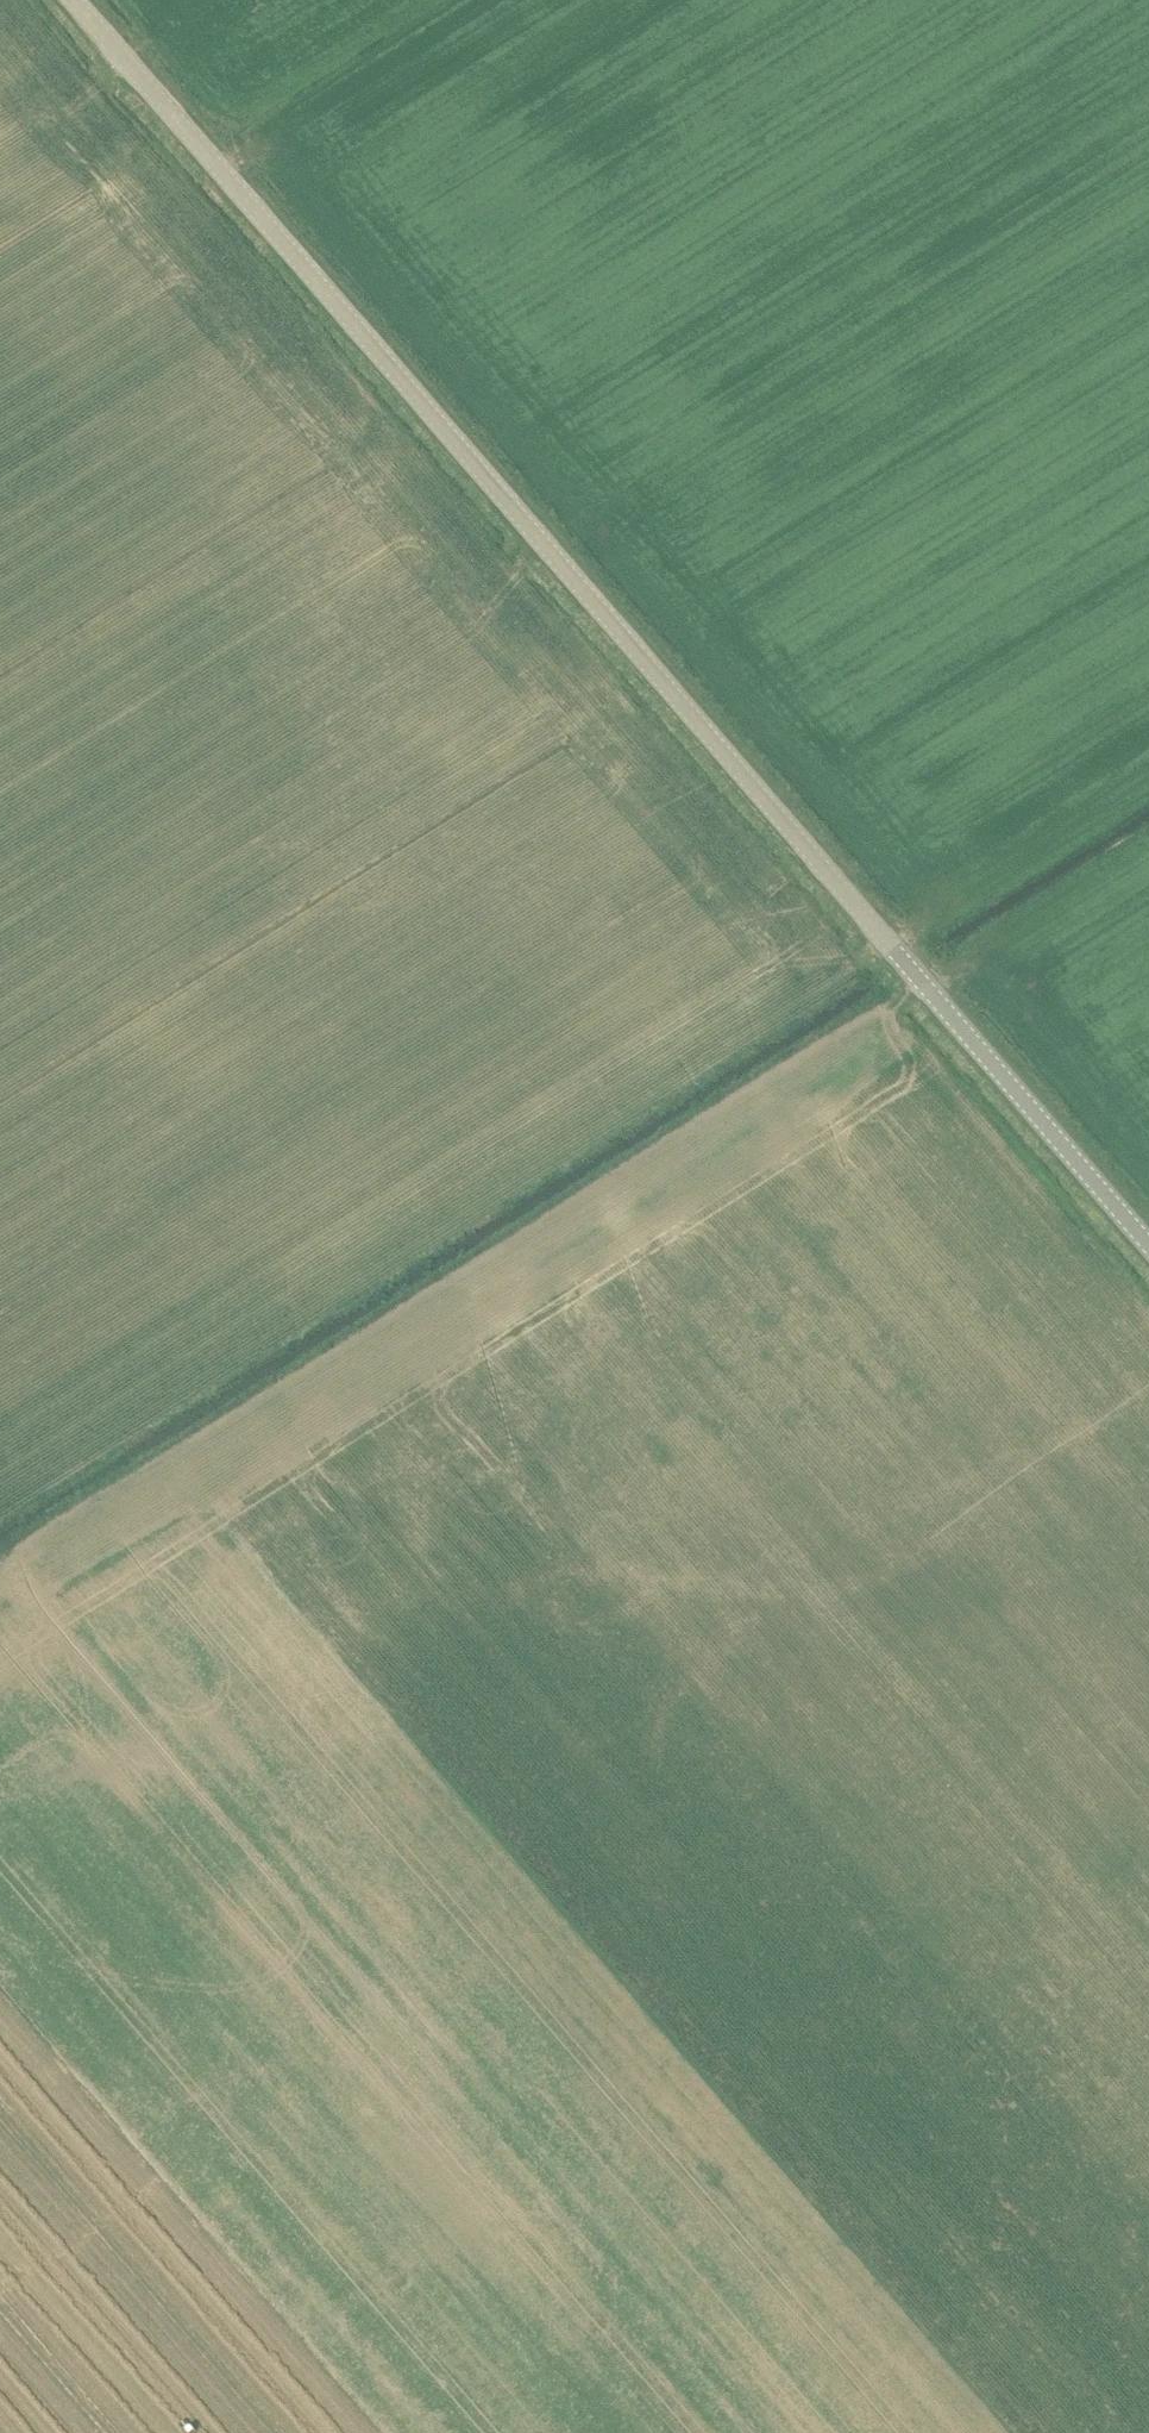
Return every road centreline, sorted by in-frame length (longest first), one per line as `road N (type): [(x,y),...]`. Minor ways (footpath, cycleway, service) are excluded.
road 1 (unclassified): [(1148,1243),(78,0)]

